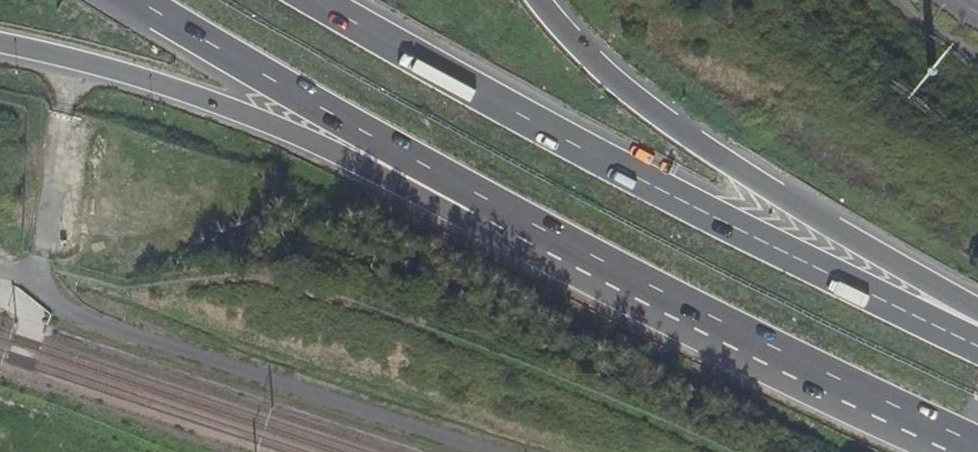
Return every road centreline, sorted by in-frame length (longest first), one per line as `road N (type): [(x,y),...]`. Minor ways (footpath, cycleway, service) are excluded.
road 1 (trunk): [(977,345),(642,196),(314,0)]
road 2 (trunk): [(482,209),(821,383),(977,451)]
road 3 (trunk): [(977,312),(620,90),(541,0)]
road 4 (trunk): [(0,52),(166,89),(417,195),(482,209)]
road 5 (trunk): [(142,0),(482,209)]

